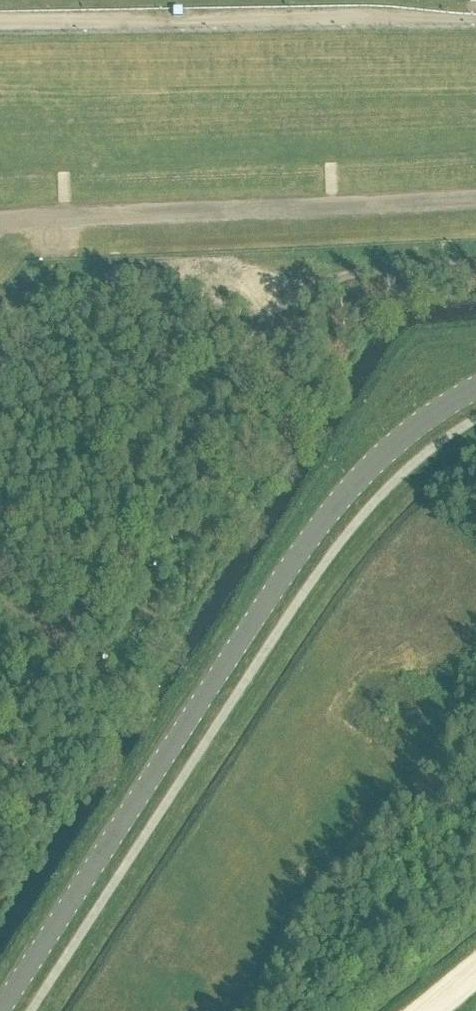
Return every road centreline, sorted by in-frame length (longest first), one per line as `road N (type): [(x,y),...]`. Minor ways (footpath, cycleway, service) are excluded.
road 1 (tertiary): [(0,1007),(332,511),(387,452),(475,390)]
road 2 (track): [(0,731),(270,314),(340,280),(475,268)]

